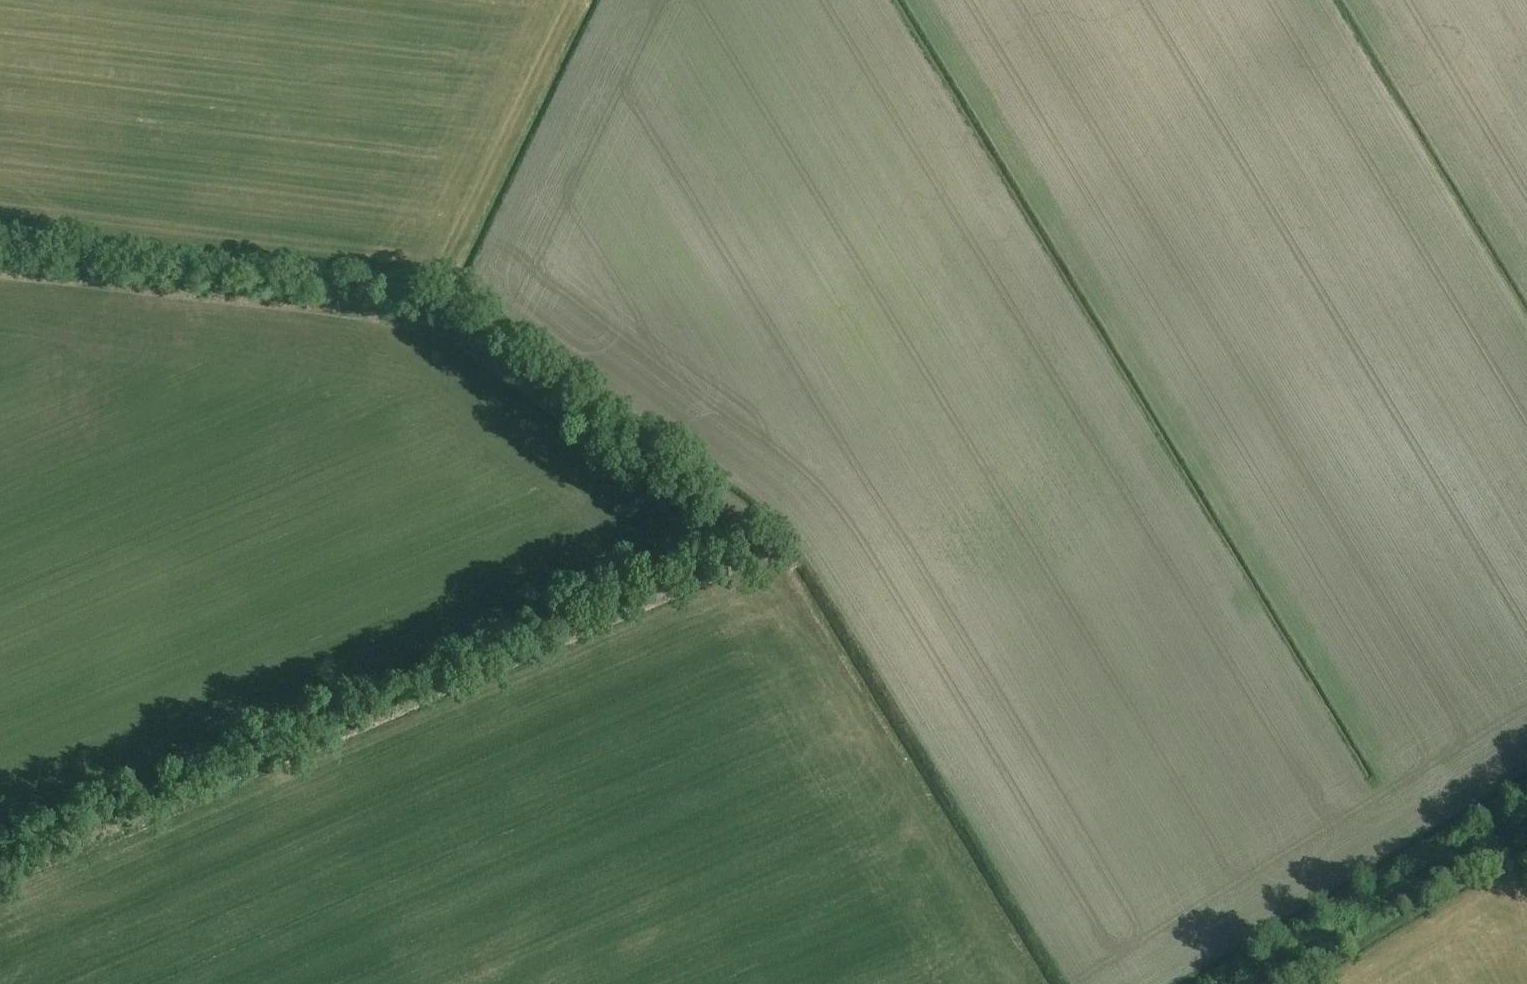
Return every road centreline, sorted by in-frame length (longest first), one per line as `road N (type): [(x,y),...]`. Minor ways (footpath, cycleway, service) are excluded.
road 1 (track): [(0,863),(742,541)]

